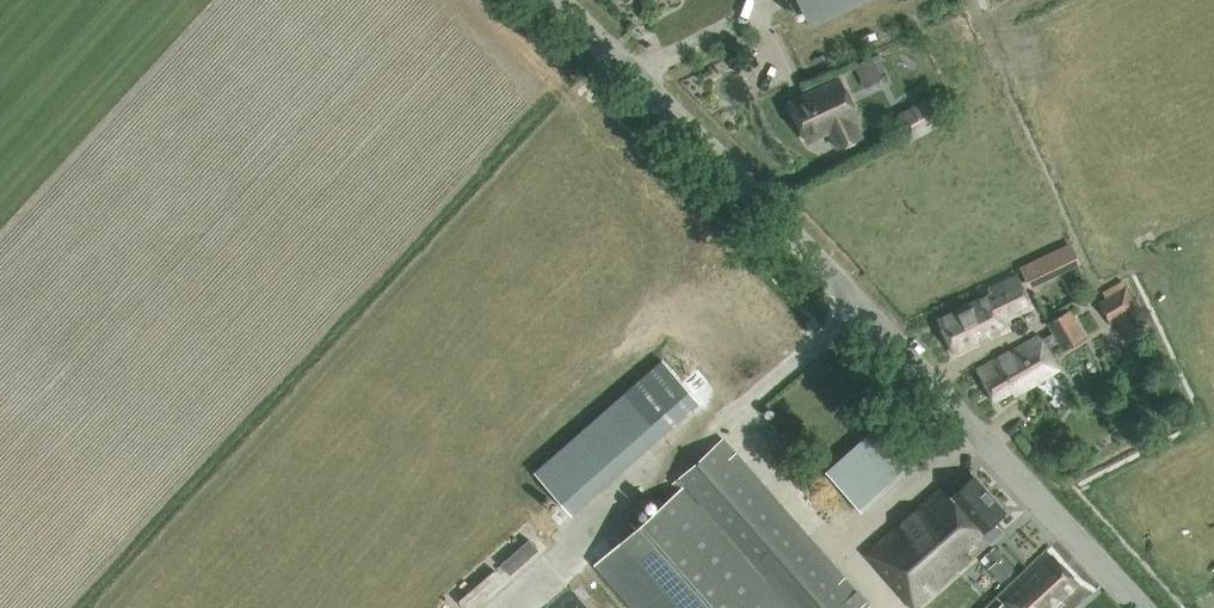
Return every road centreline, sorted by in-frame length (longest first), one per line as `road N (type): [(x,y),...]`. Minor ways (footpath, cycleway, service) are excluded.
road 1 (unclassified): [(1137,607),(834,280),(556,0)]

